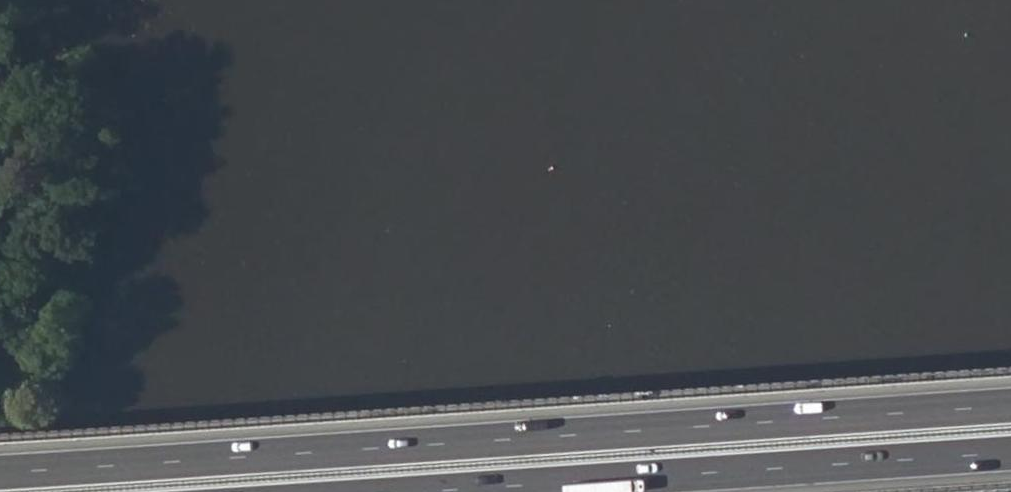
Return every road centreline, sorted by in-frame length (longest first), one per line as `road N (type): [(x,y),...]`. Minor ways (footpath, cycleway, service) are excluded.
road 1 (motorway): [(1010,398),(0,466)]
road 2 (motorway): [(302,491),(1010,444)]

